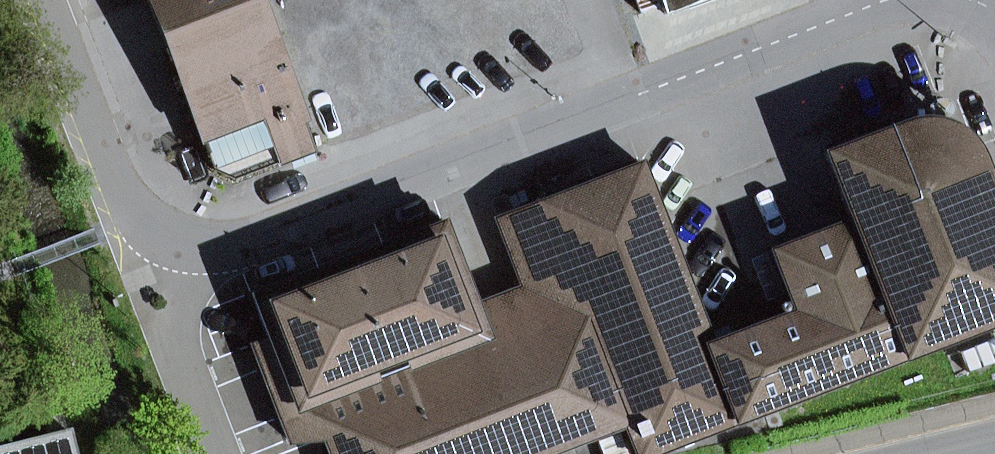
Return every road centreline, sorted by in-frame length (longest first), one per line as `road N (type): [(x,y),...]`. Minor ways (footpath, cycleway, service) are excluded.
road 1 (unclassified): [(931,0),(236,240),(166,232),(134,211)]
road 2 (unclassified): [(222,453),(134,211)]
road 3 (unclassified): [(134,211),(107,167),(44,0)]

